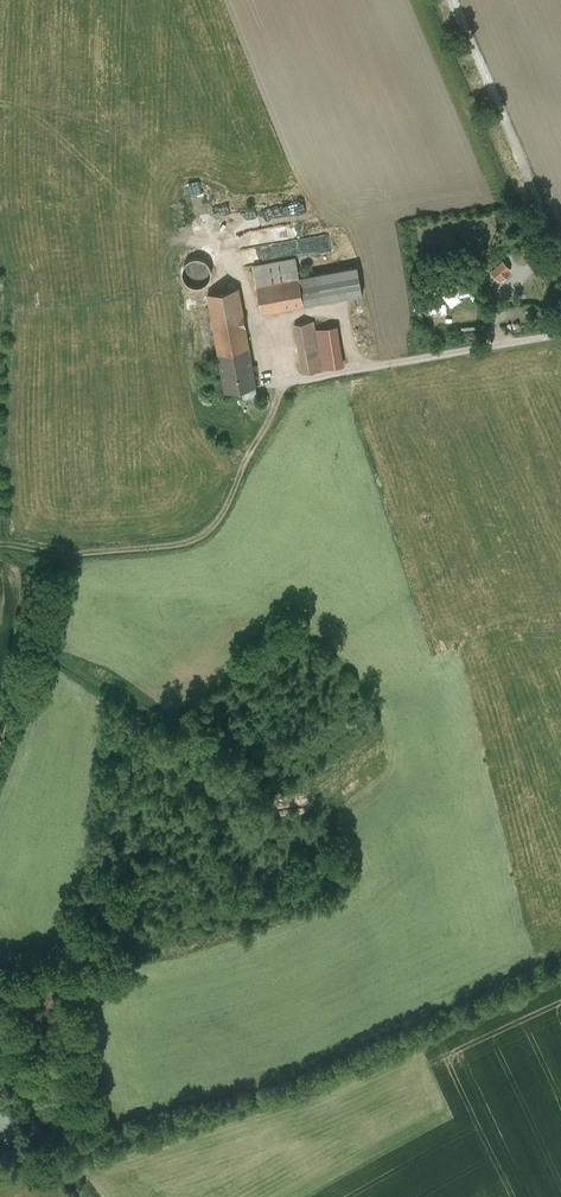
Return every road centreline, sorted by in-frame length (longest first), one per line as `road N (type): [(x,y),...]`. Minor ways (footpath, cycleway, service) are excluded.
road 1 (track): [(0,750),(52,566),(64,552),(175,542),(216,520),(285,378)]
road 2 (track): [(554,242),(451,0)]
road 3 (track): [(85,1196),(54,1151),(0,1018)]

